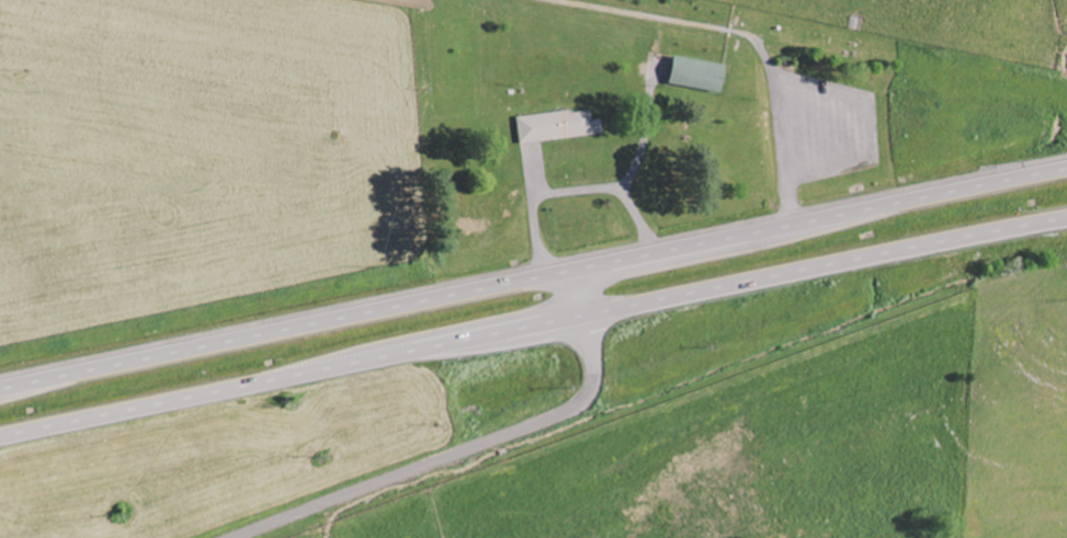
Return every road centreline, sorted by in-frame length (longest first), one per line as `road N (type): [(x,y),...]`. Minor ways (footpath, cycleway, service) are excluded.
road 1 (trunk): [(1066,169),(0,389)]
road 2 (trunk): [(0,436),(1066,218)]
road 3 (residential): [(581,268),(593,379),(575,405),(235,537)]

